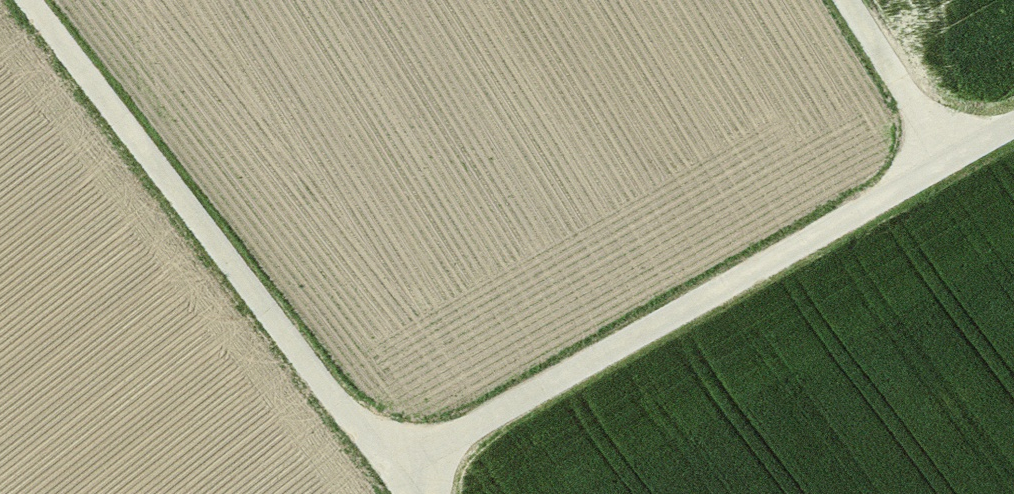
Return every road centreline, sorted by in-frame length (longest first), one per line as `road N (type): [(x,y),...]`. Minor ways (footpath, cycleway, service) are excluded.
road 1 (track): [(383,476),(1013,122)]
road 2 (track): [(396,493),(20,0)]
road 3 (track): [(947,160),(847,0)]

